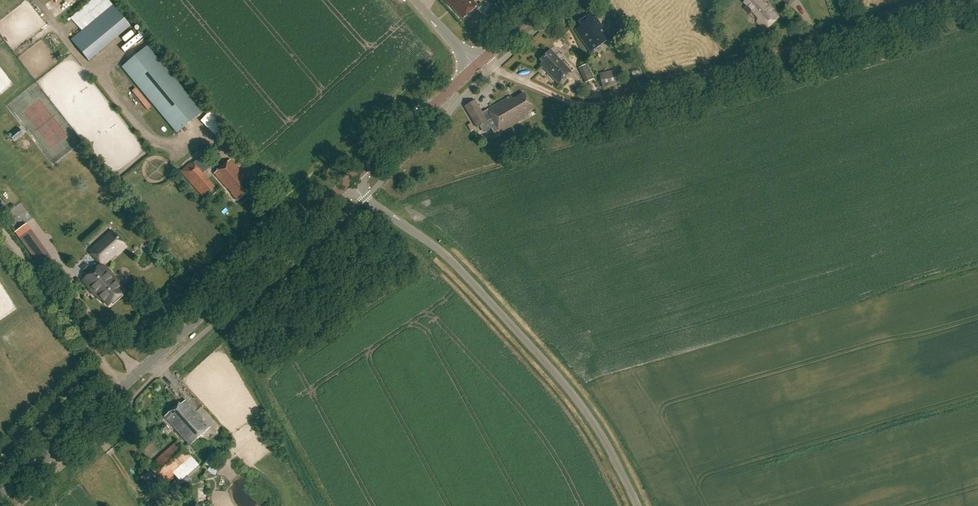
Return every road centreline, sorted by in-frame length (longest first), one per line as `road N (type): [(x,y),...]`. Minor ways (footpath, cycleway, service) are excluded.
road 1 (tertiary): [(0,499),(349,182)]
road 2 (unclassified): [(637,505),(565,386),(446,256),(349,182)]
road 3 (track): [(491,70),(578,105),(821,41)]
road 4 (tertiary): [(349,182),(475,67)]

